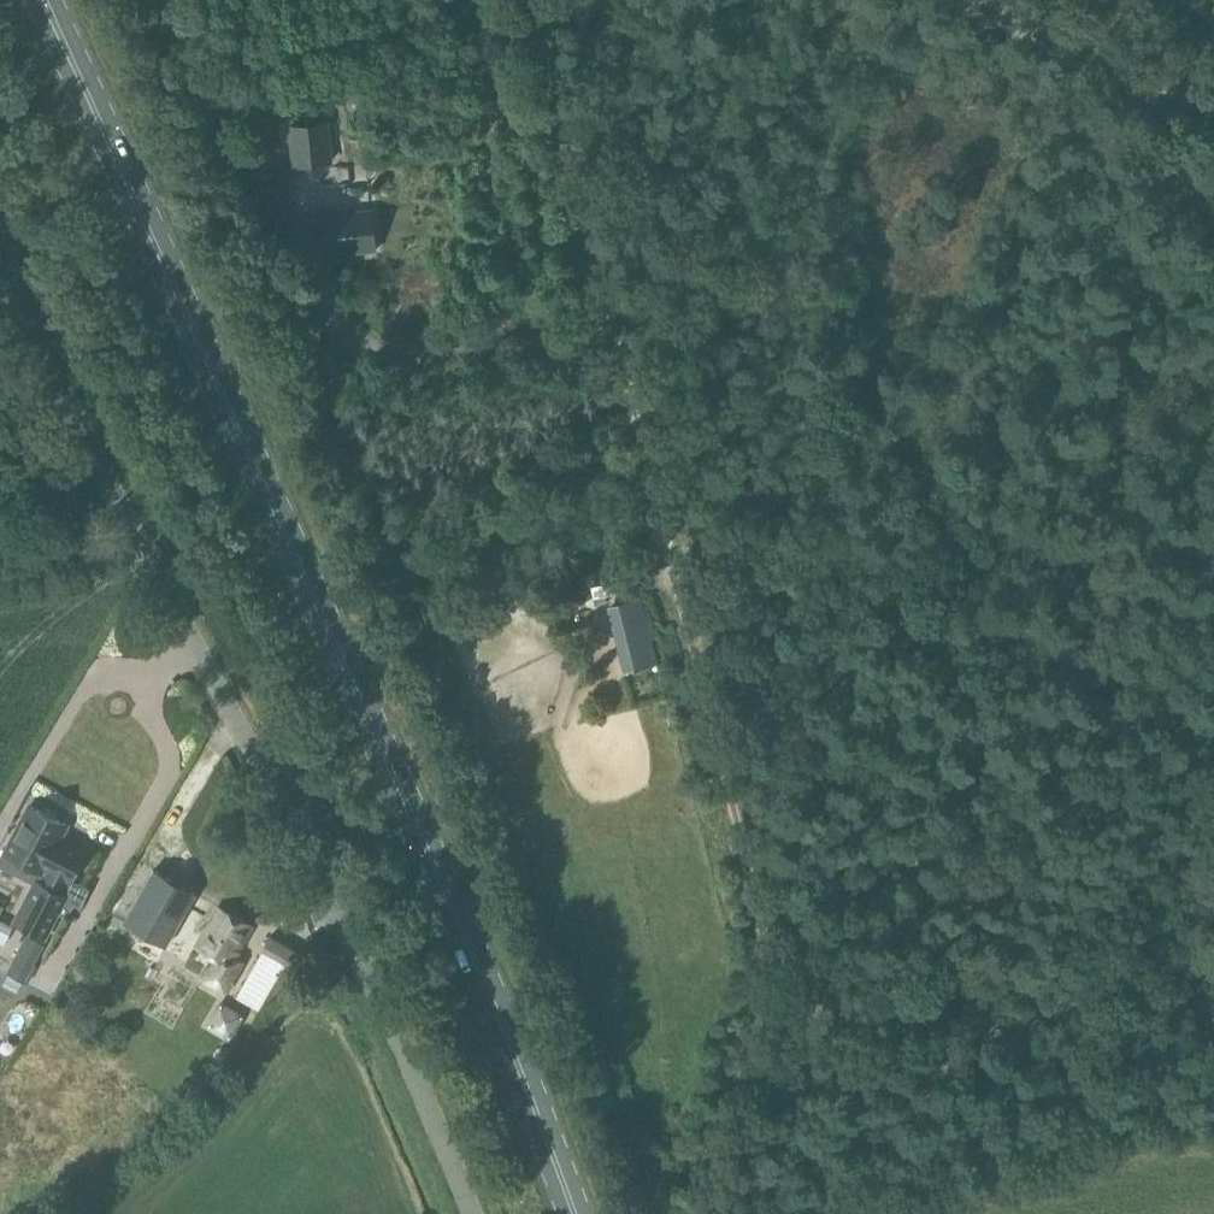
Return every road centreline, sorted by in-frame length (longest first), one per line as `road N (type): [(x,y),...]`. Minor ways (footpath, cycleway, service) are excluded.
road 1 (primary): [(577,1213),(442,873),(62,35)]
road 2 (track): [(539,0),(668,571),(769,963),(682,1213)]
road 3 (unclassified): [(474,1213),(394,1012),(0,276)]
road 4 (track): [(769,963),(1158,1048),(1213,1039)]
road 5 (track): [(984,0),(1213,116)]

